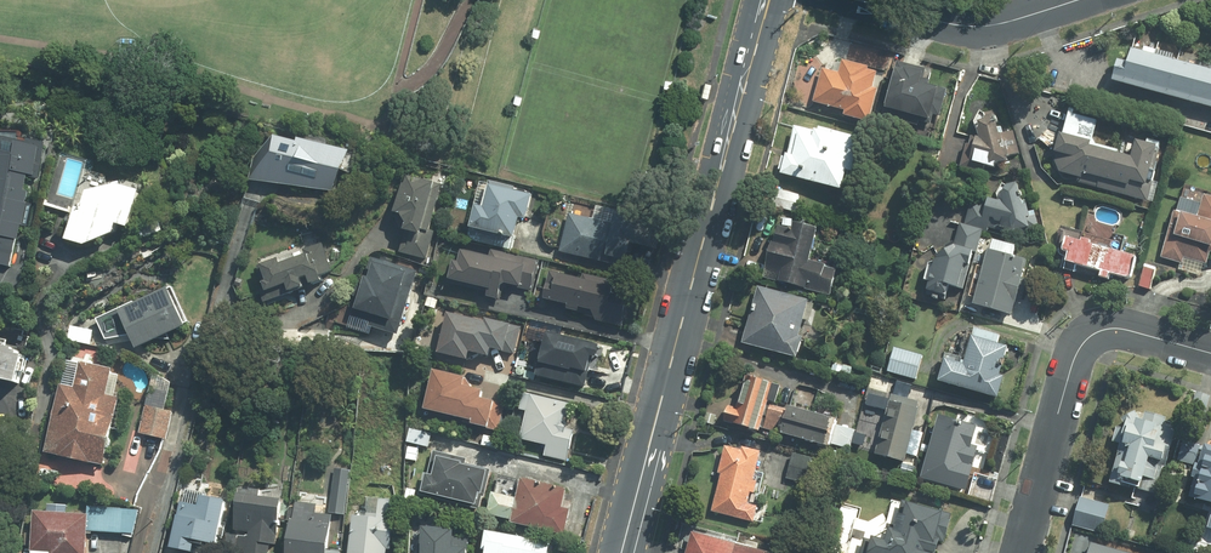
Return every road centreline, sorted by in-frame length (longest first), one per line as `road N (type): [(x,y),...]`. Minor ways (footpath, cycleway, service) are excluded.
road 1 (secondary): [(766,0),(620,552)]
road 2 (residential): [(1022,552),(1070,373),(1087,341),(1127,330),(1210,354)]
road 3 (residential): [(864,0),(980,24),(1070,0)]

